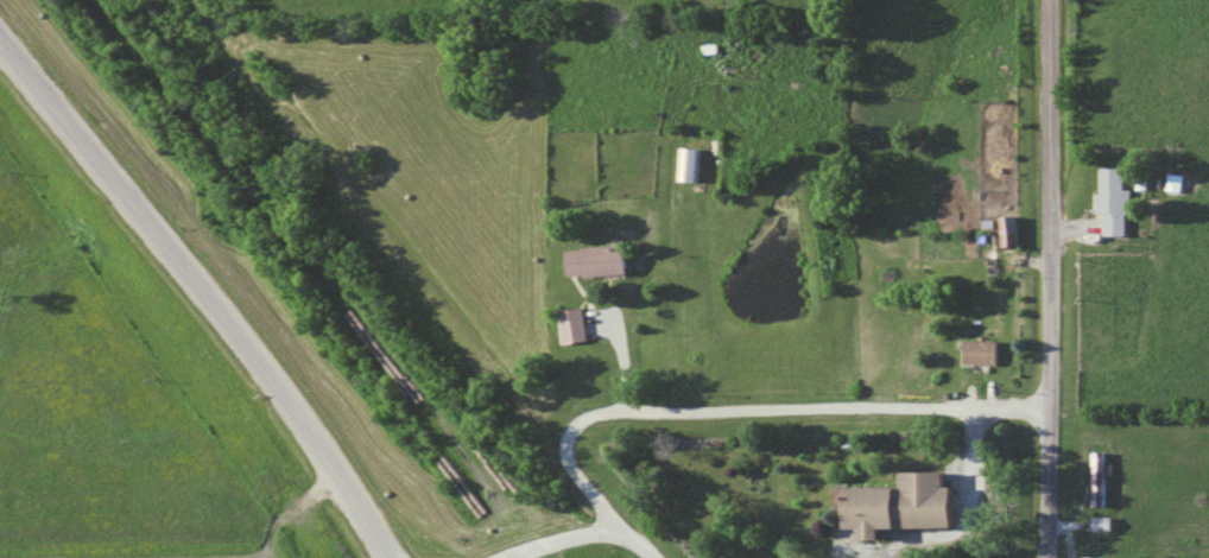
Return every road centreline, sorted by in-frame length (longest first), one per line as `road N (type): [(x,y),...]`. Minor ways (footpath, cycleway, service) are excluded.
road 1 (primary): [(390,557),(258,356),(0,39)]
road 2 (residential): [(622,524),(570,461),(568,437),(584,416),(1047,405)]
road 3 (residential): [(1047,557),(1045,0)]
road 4 (residential): [(654,557),(622,524),(510,557)]

